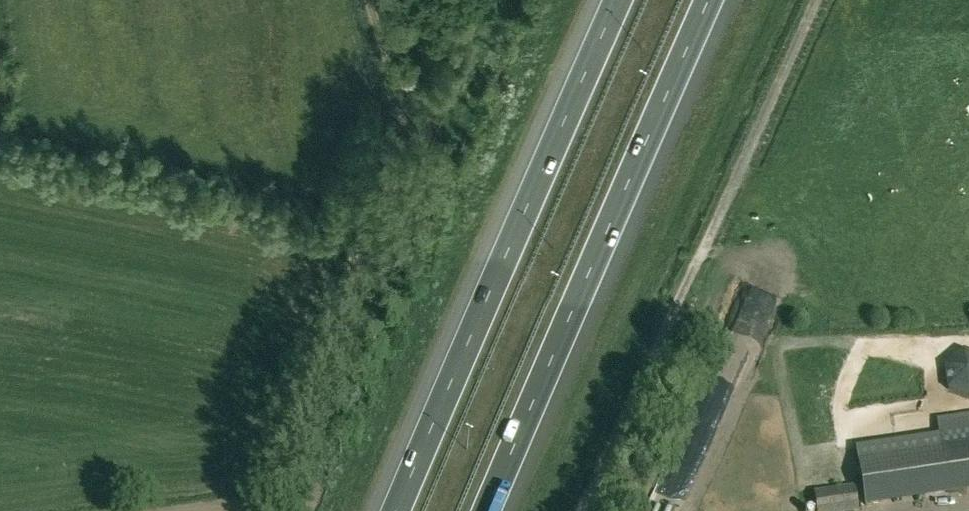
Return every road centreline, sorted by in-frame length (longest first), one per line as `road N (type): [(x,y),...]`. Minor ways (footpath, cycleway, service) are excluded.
road 1 (unclassified): [(582,510),(815,0)]
road 2 (motorway): [(490,510),(711,0)]
road 3 (motorway): [(616,0),(395,510)]
road 4 (unclassified): [(269,495),(400,150),(399,94),(369,0)]

